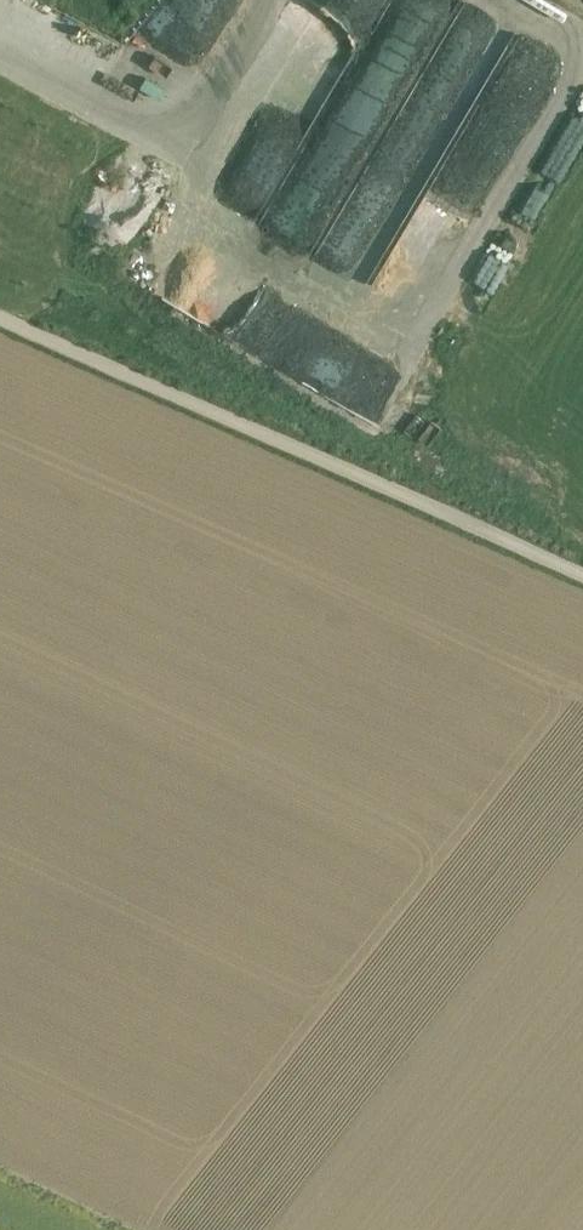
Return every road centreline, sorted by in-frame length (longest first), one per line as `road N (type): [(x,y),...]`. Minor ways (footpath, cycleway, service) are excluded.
road 1 (unclassified): [(0,317),(582,574)]

